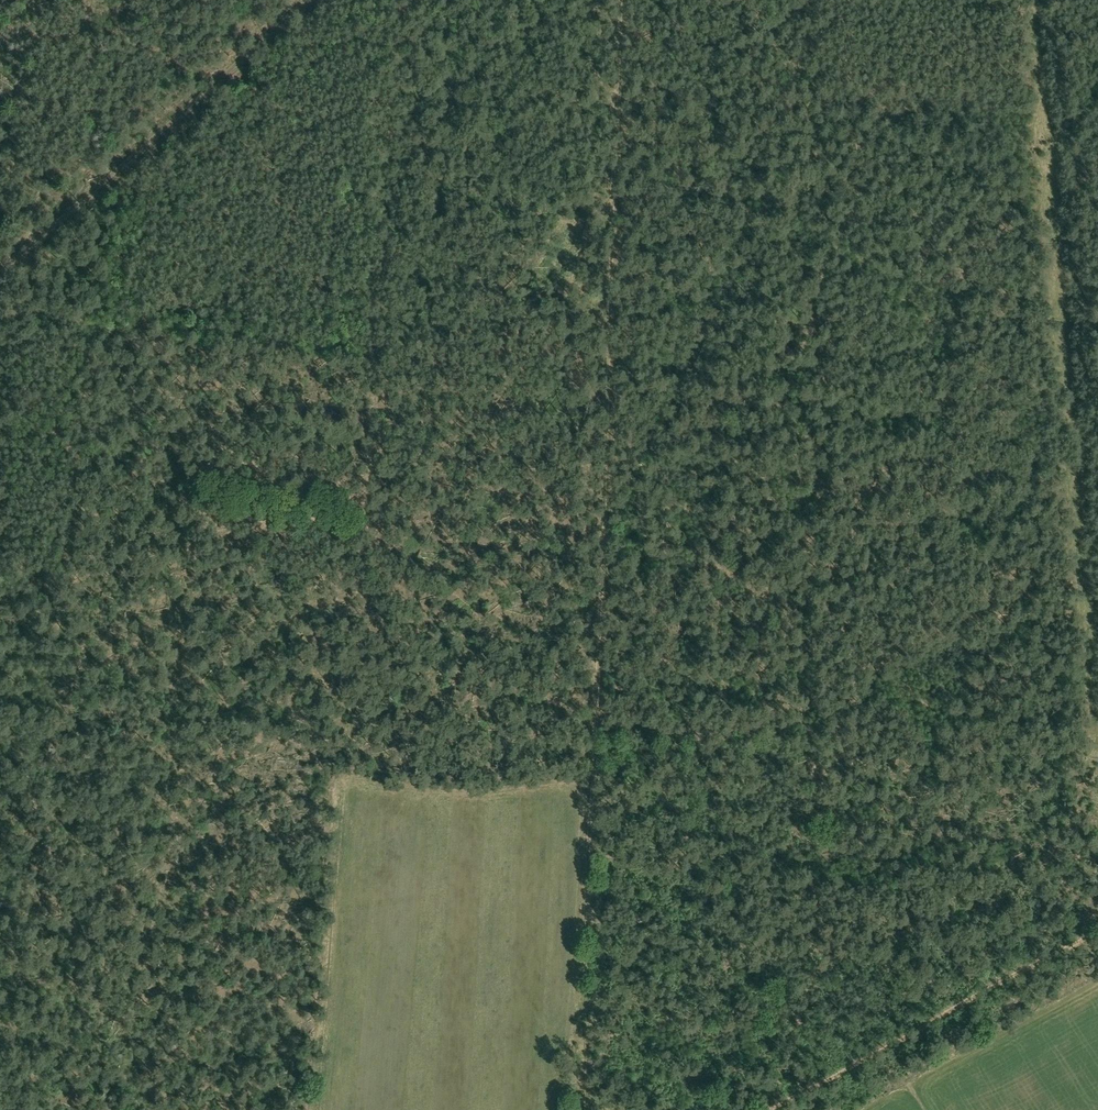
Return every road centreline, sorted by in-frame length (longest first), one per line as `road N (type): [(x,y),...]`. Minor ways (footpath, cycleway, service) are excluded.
road 1 (track): [(619,0),(579,1109)]
road 2 (track): [(309,0),(0,273)]
road 3 (track): [(801,1109),(1097,944)]

